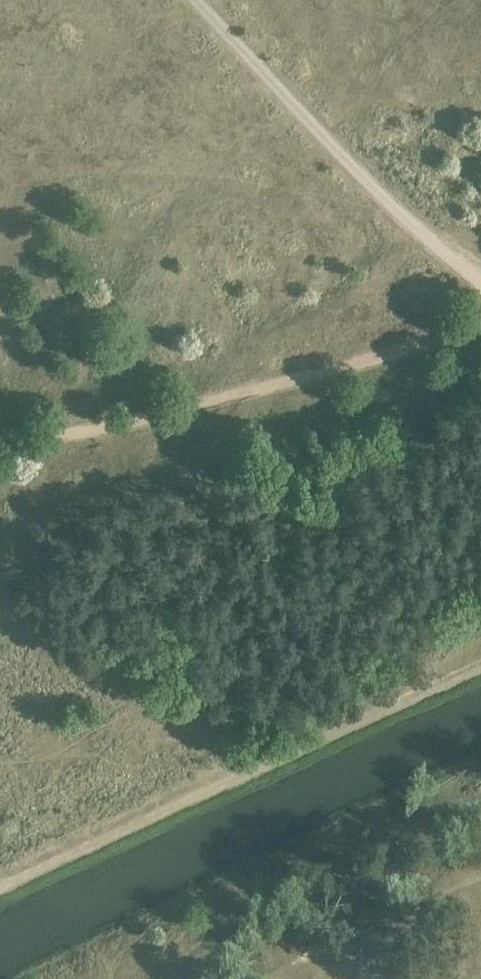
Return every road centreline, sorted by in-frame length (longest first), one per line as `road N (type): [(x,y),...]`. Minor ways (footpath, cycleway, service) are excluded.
road 1 (track): [(0,889),(480,665)]
road 2 (track): [(0,434),(109,428),(425,347),(465,332),(480,315)]
road 3 (track): [(480,282),(326,139)]
road 4 (track): [(326,139),(194,0)]

